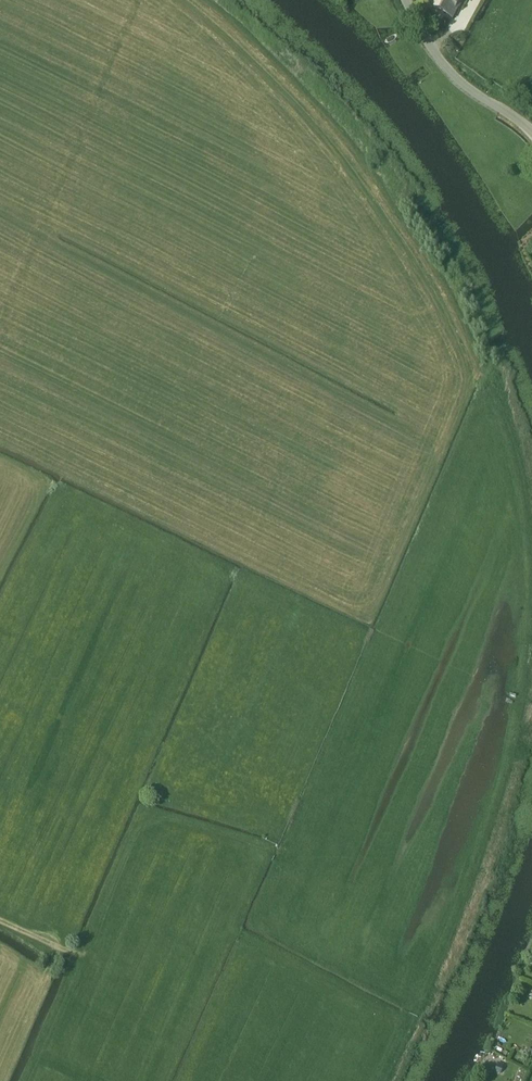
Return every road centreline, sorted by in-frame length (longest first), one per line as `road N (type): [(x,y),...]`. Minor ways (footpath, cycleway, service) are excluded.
road 1 (track): [(281,855),(166,818),(150,821),(96,933),(76,954),(0,922)]
road 2 (unclassified): [(531,134),(440,62),(406,0)]

